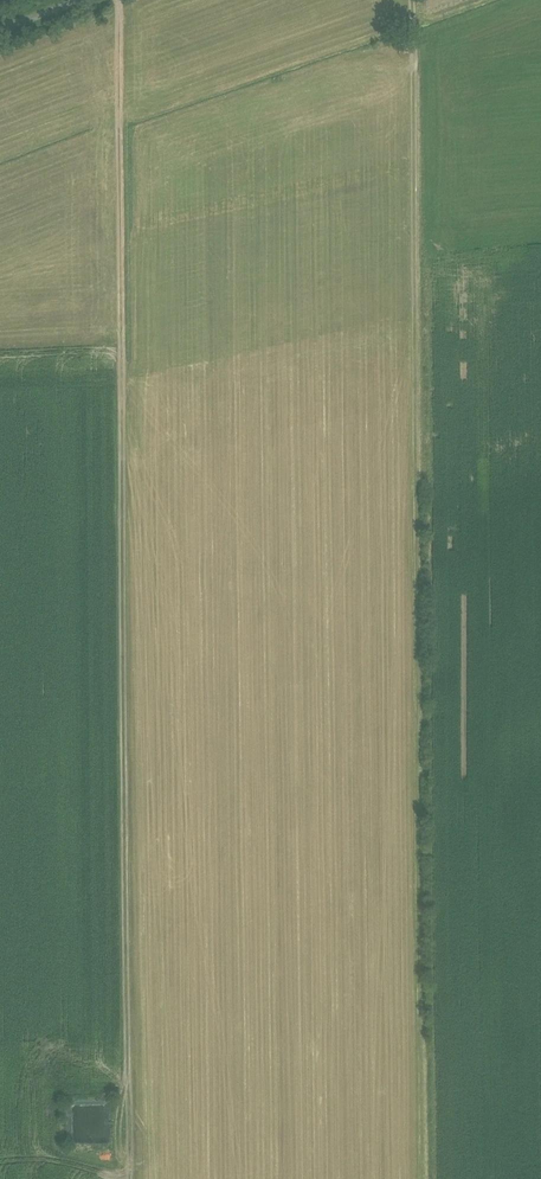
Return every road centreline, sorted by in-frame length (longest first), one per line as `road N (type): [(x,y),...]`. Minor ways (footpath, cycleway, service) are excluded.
road 1 (track): [(414,0),(424,1178)]
road 2 (track): [(120,0),(129,1178)]

